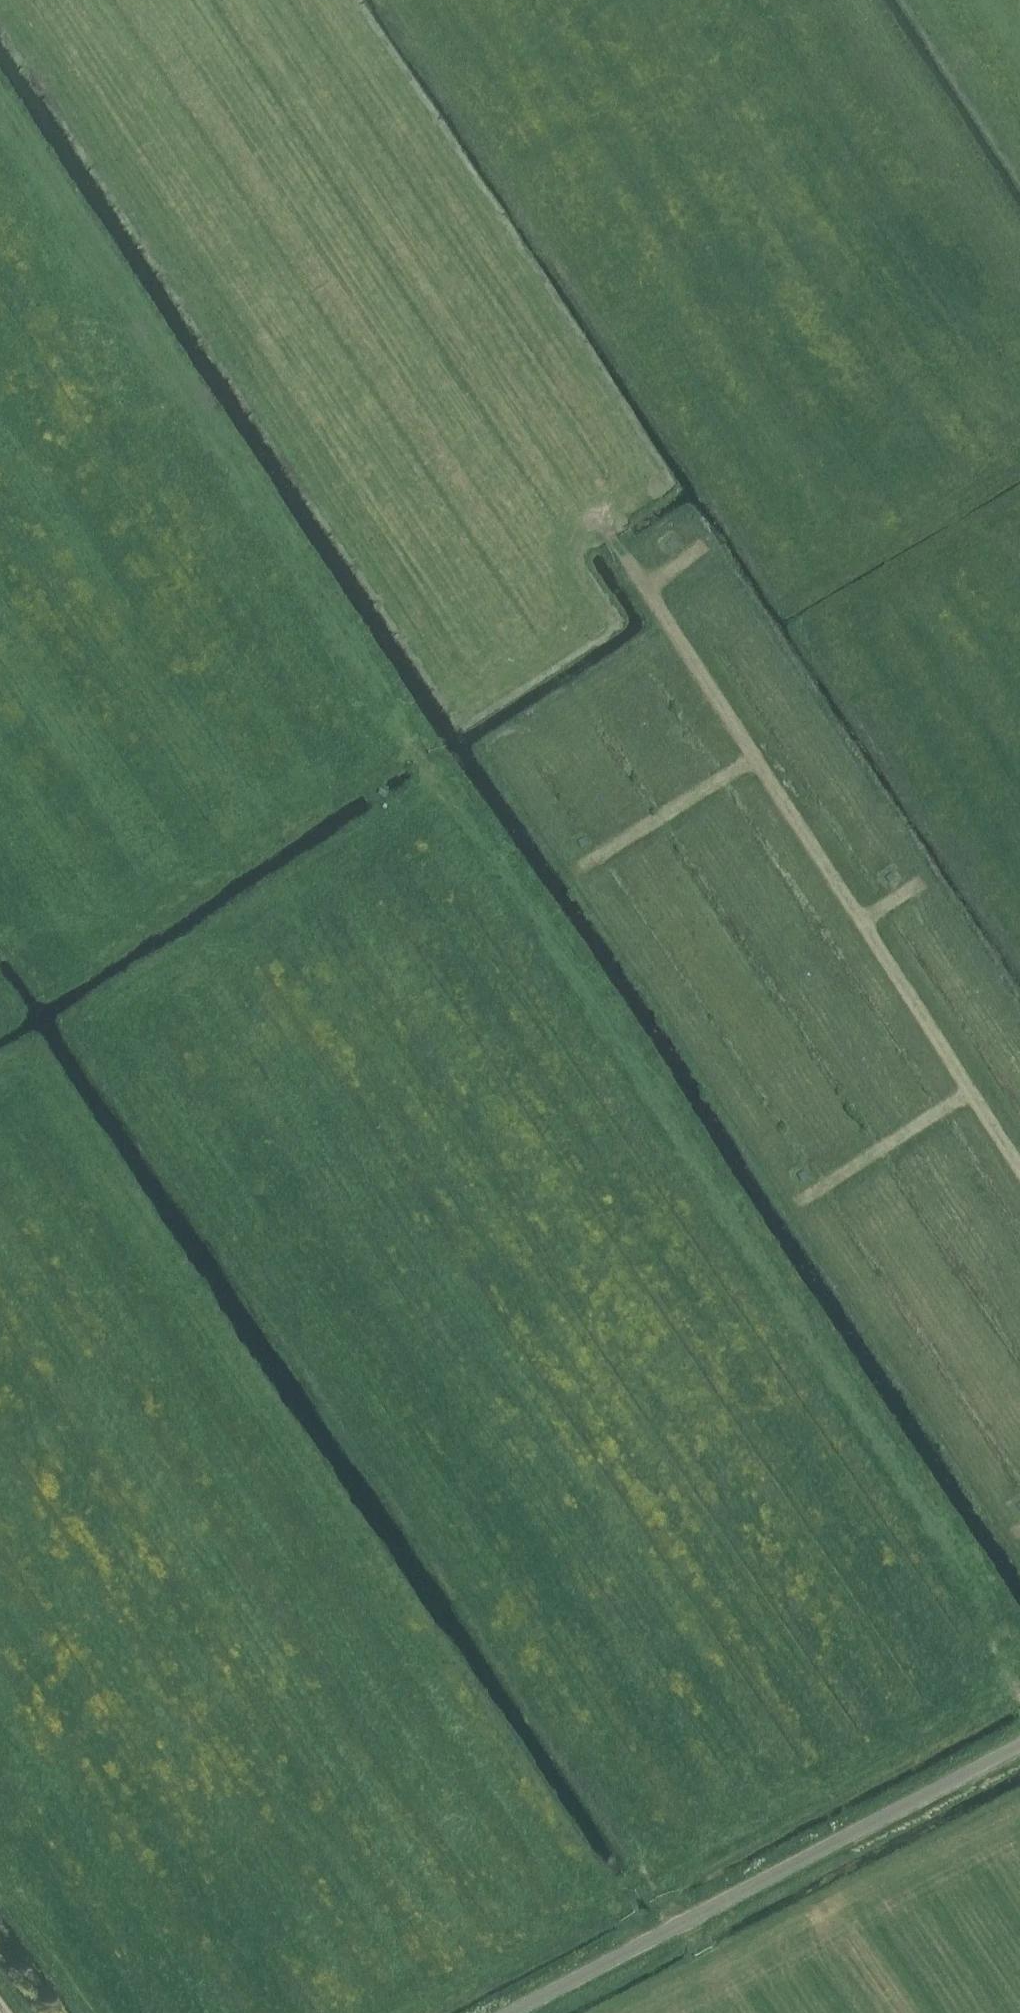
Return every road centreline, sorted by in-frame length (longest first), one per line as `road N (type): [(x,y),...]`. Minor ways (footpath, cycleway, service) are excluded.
road 1 (track): [(636,570),(1019,1163)]
road 2 (unclassified): [(510,2012),(1019,1744)]

